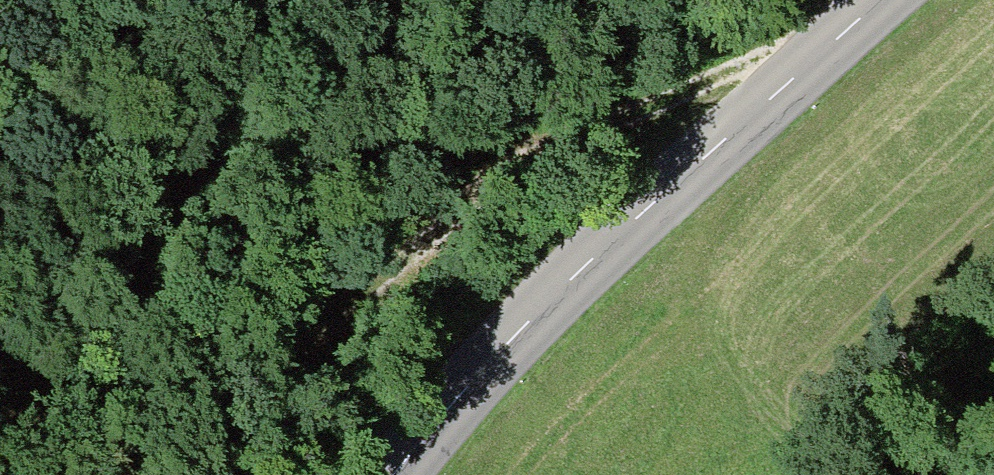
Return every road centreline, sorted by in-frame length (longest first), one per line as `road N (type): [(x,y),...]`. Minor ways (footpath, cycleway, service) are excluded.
road 1 (track): [(0,418),(314,317),(574,123),(809,62)]
road 2 (tertiary): [(392,474),(493,354),(879,0)]

